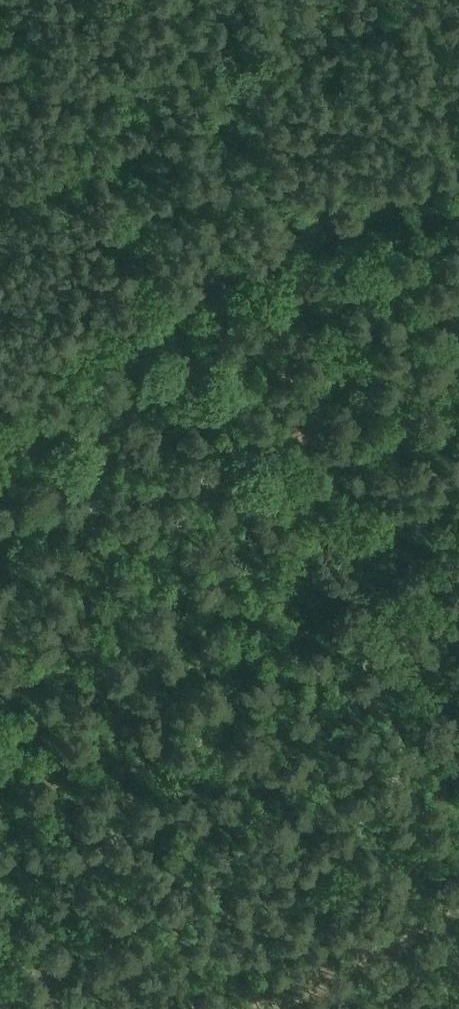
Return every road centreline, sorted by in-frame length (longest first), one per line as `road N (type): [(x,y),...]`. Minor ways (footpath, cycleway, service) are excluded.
road 1 (unclassified): [(0,395),(458,170)]
road 2 (track): [(280,1008),(458,904)]

